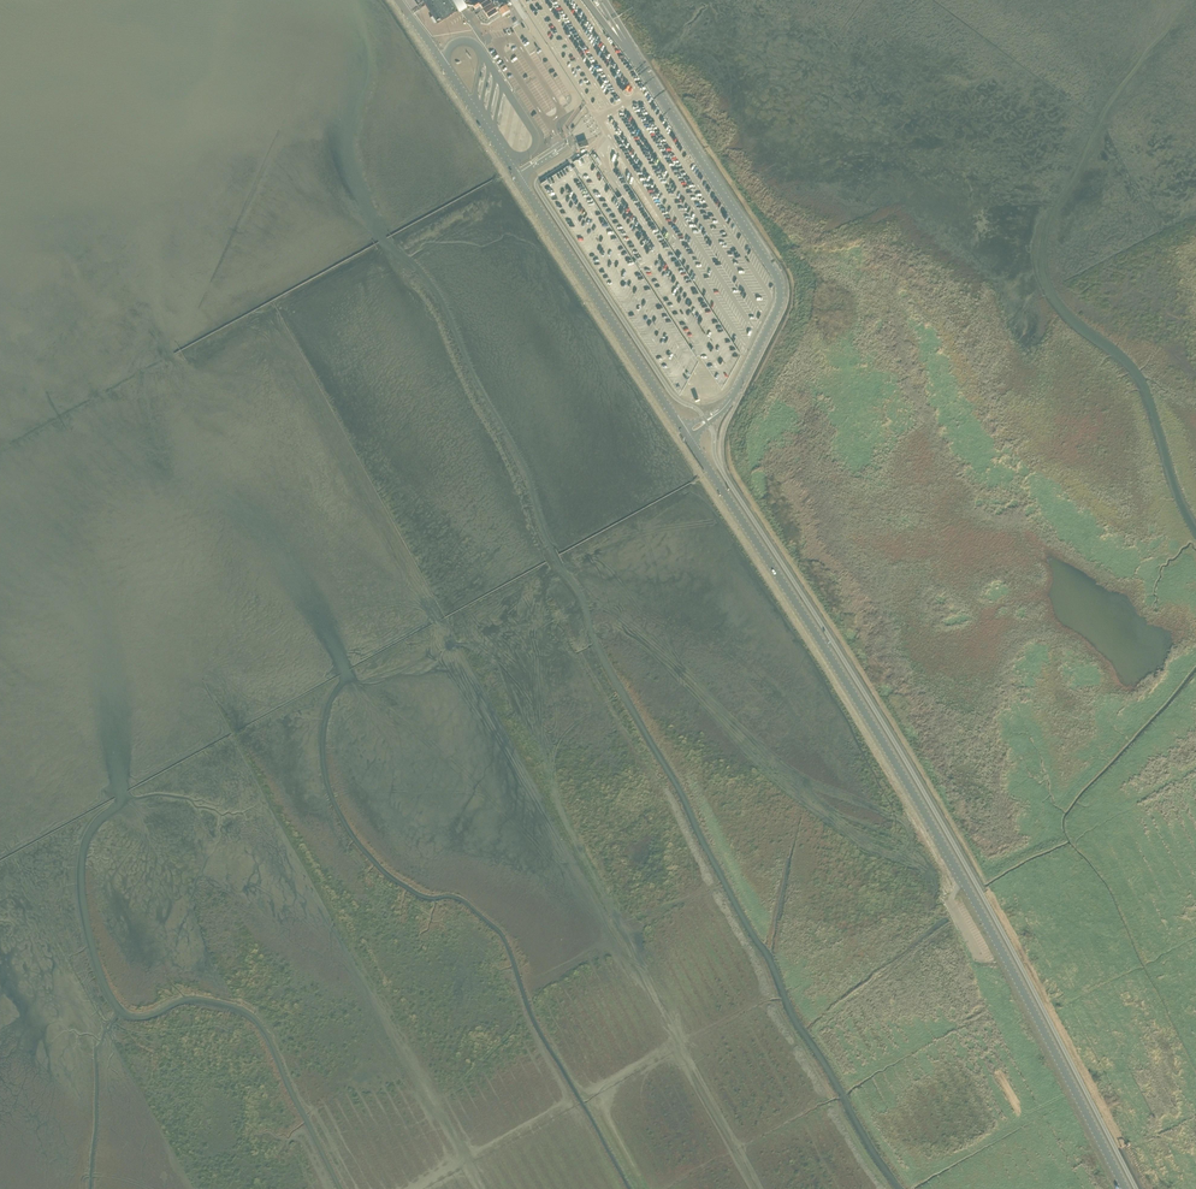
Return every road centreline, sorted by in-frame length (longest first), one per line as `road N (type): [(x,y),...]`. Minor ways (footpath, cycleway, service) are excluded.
road 1 (primary): [(1125,1188),(922,808),(688,439)]
road 2 (unclassified): [(682,429),(398,0)]
road 3 (primary): [(717,413),(778,306),(777,284),(633,51)]

